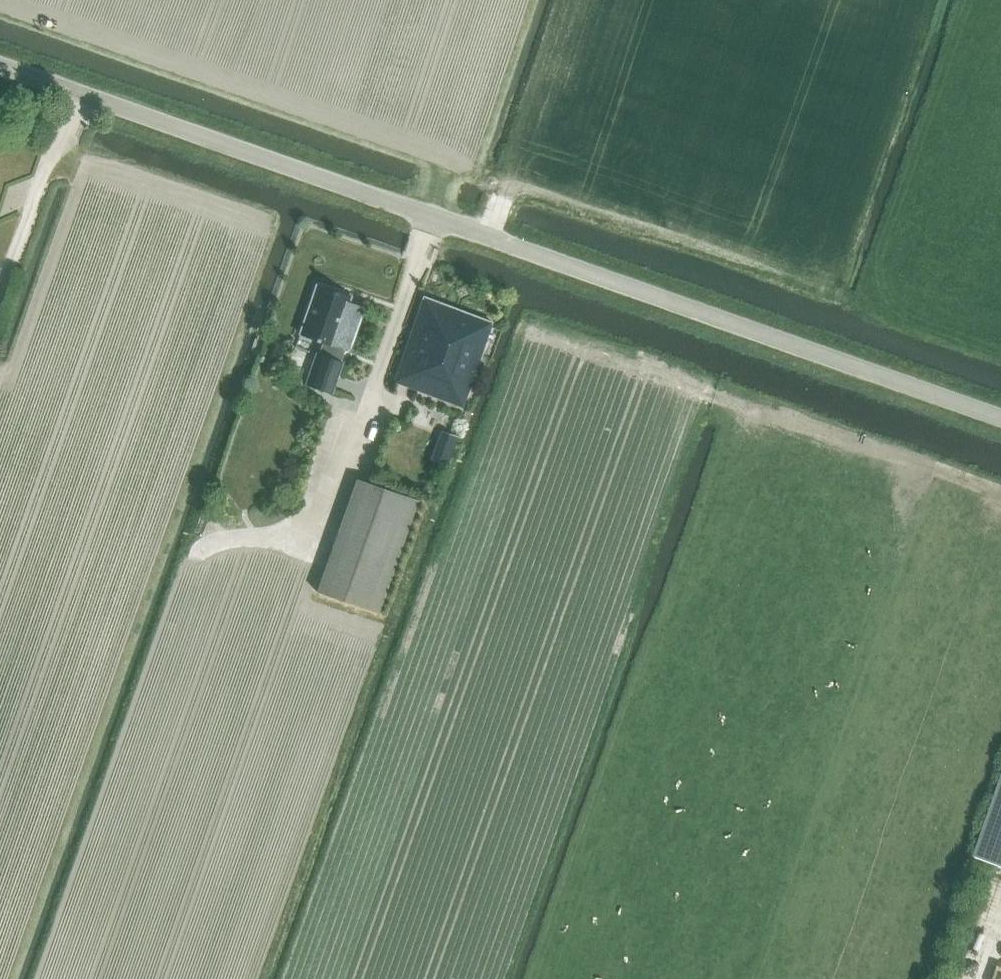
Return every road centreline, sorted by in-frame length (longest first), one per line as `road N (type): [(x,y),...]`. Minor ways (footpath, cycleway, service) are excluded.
road 1 (unclassified): [(1000,421),(0,70)]

